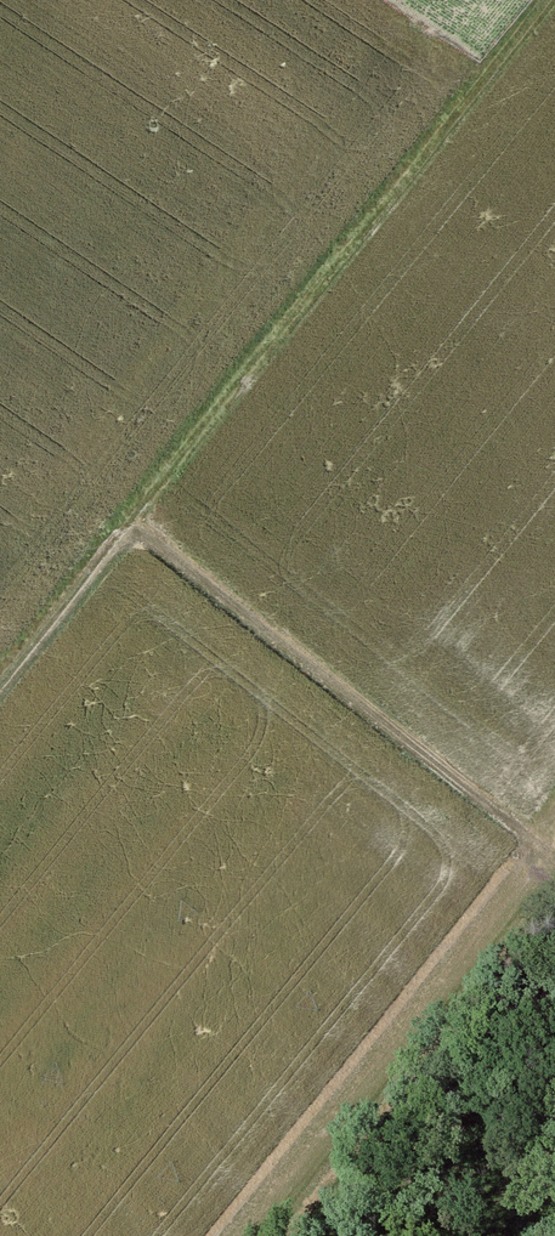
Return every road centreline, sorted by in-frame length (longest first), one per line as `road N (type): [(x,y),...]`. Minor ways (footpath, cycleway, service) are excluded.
road 1 (track): [(128,520),(542,0)]
road 2 (track): [(554,859),(128,520)]
road 3 (track): [(0,680),(128,520)]

